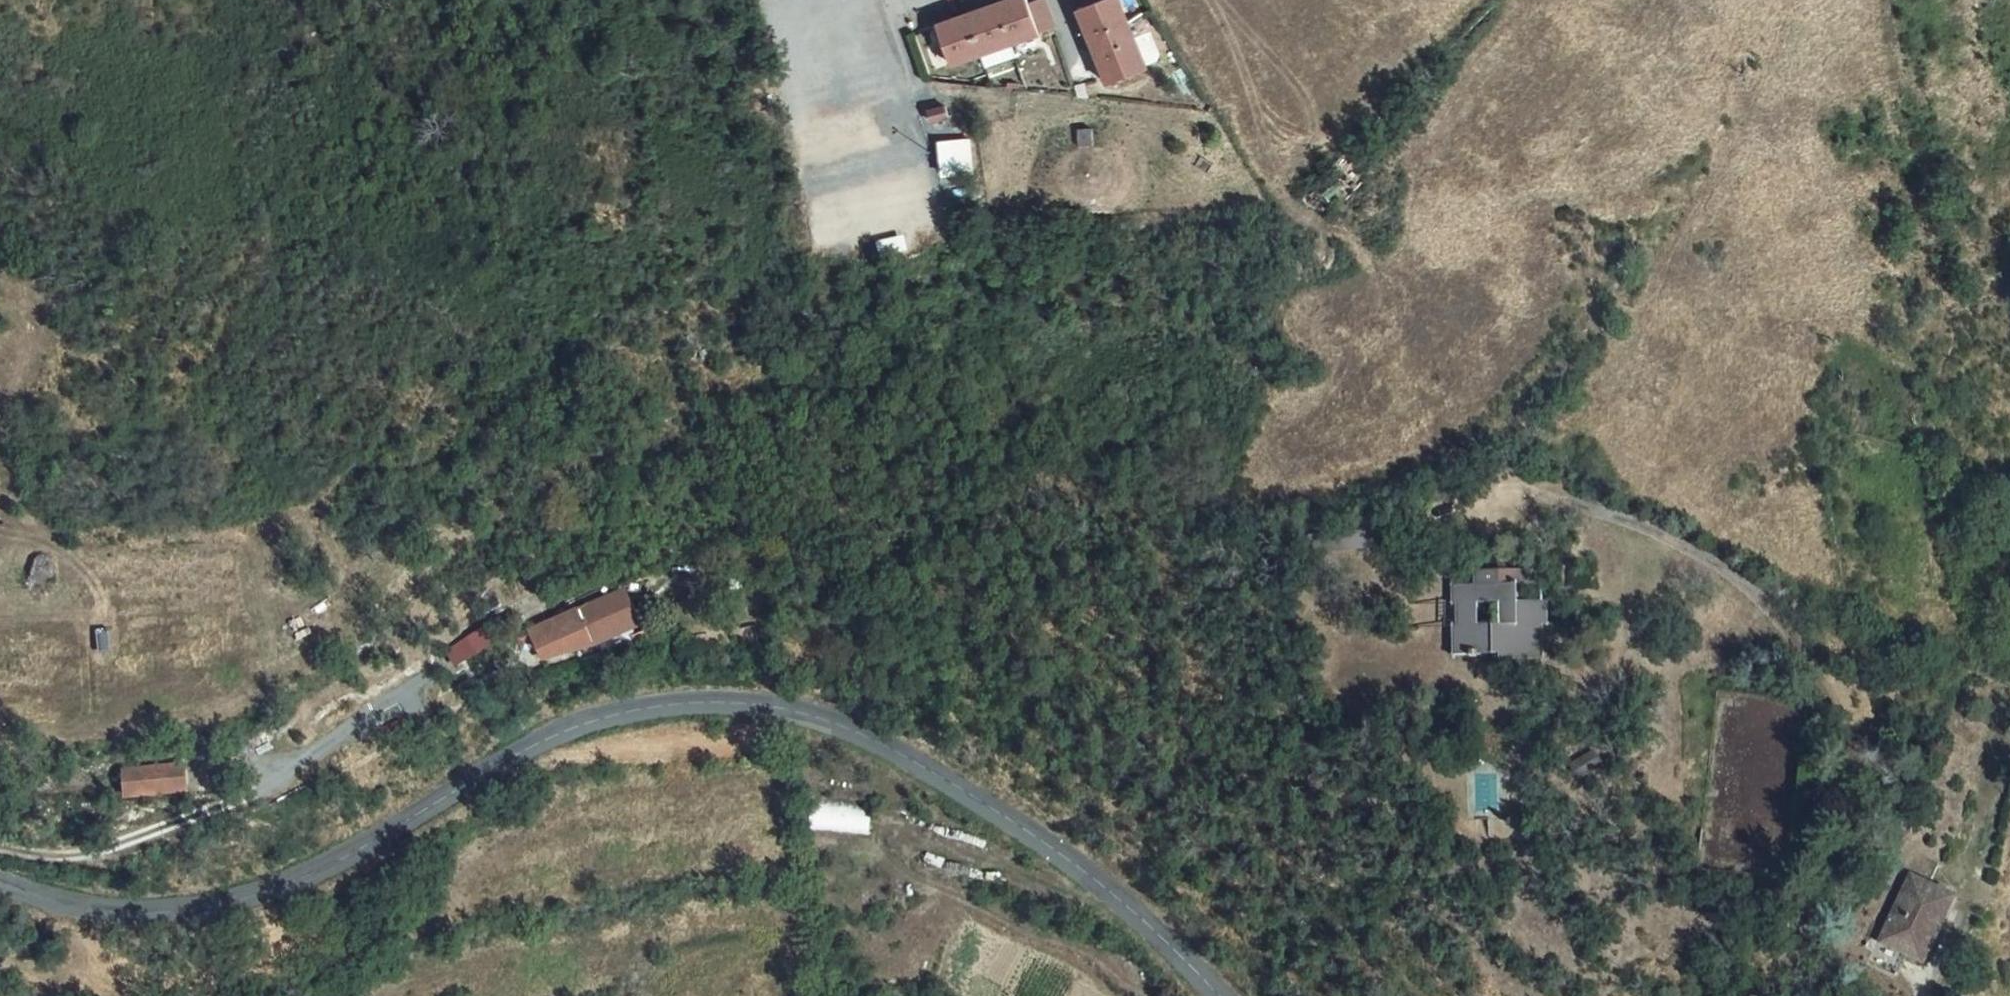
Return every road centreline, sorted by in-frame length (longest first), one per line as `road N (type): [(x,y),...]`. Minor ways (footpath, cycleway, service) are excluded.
road 1 (tertiary): [(1218,995),(1107,890),(925,767),(806,713),(722,700),(580,725),(309,874),(238,901),(113,908),(0,880)]

